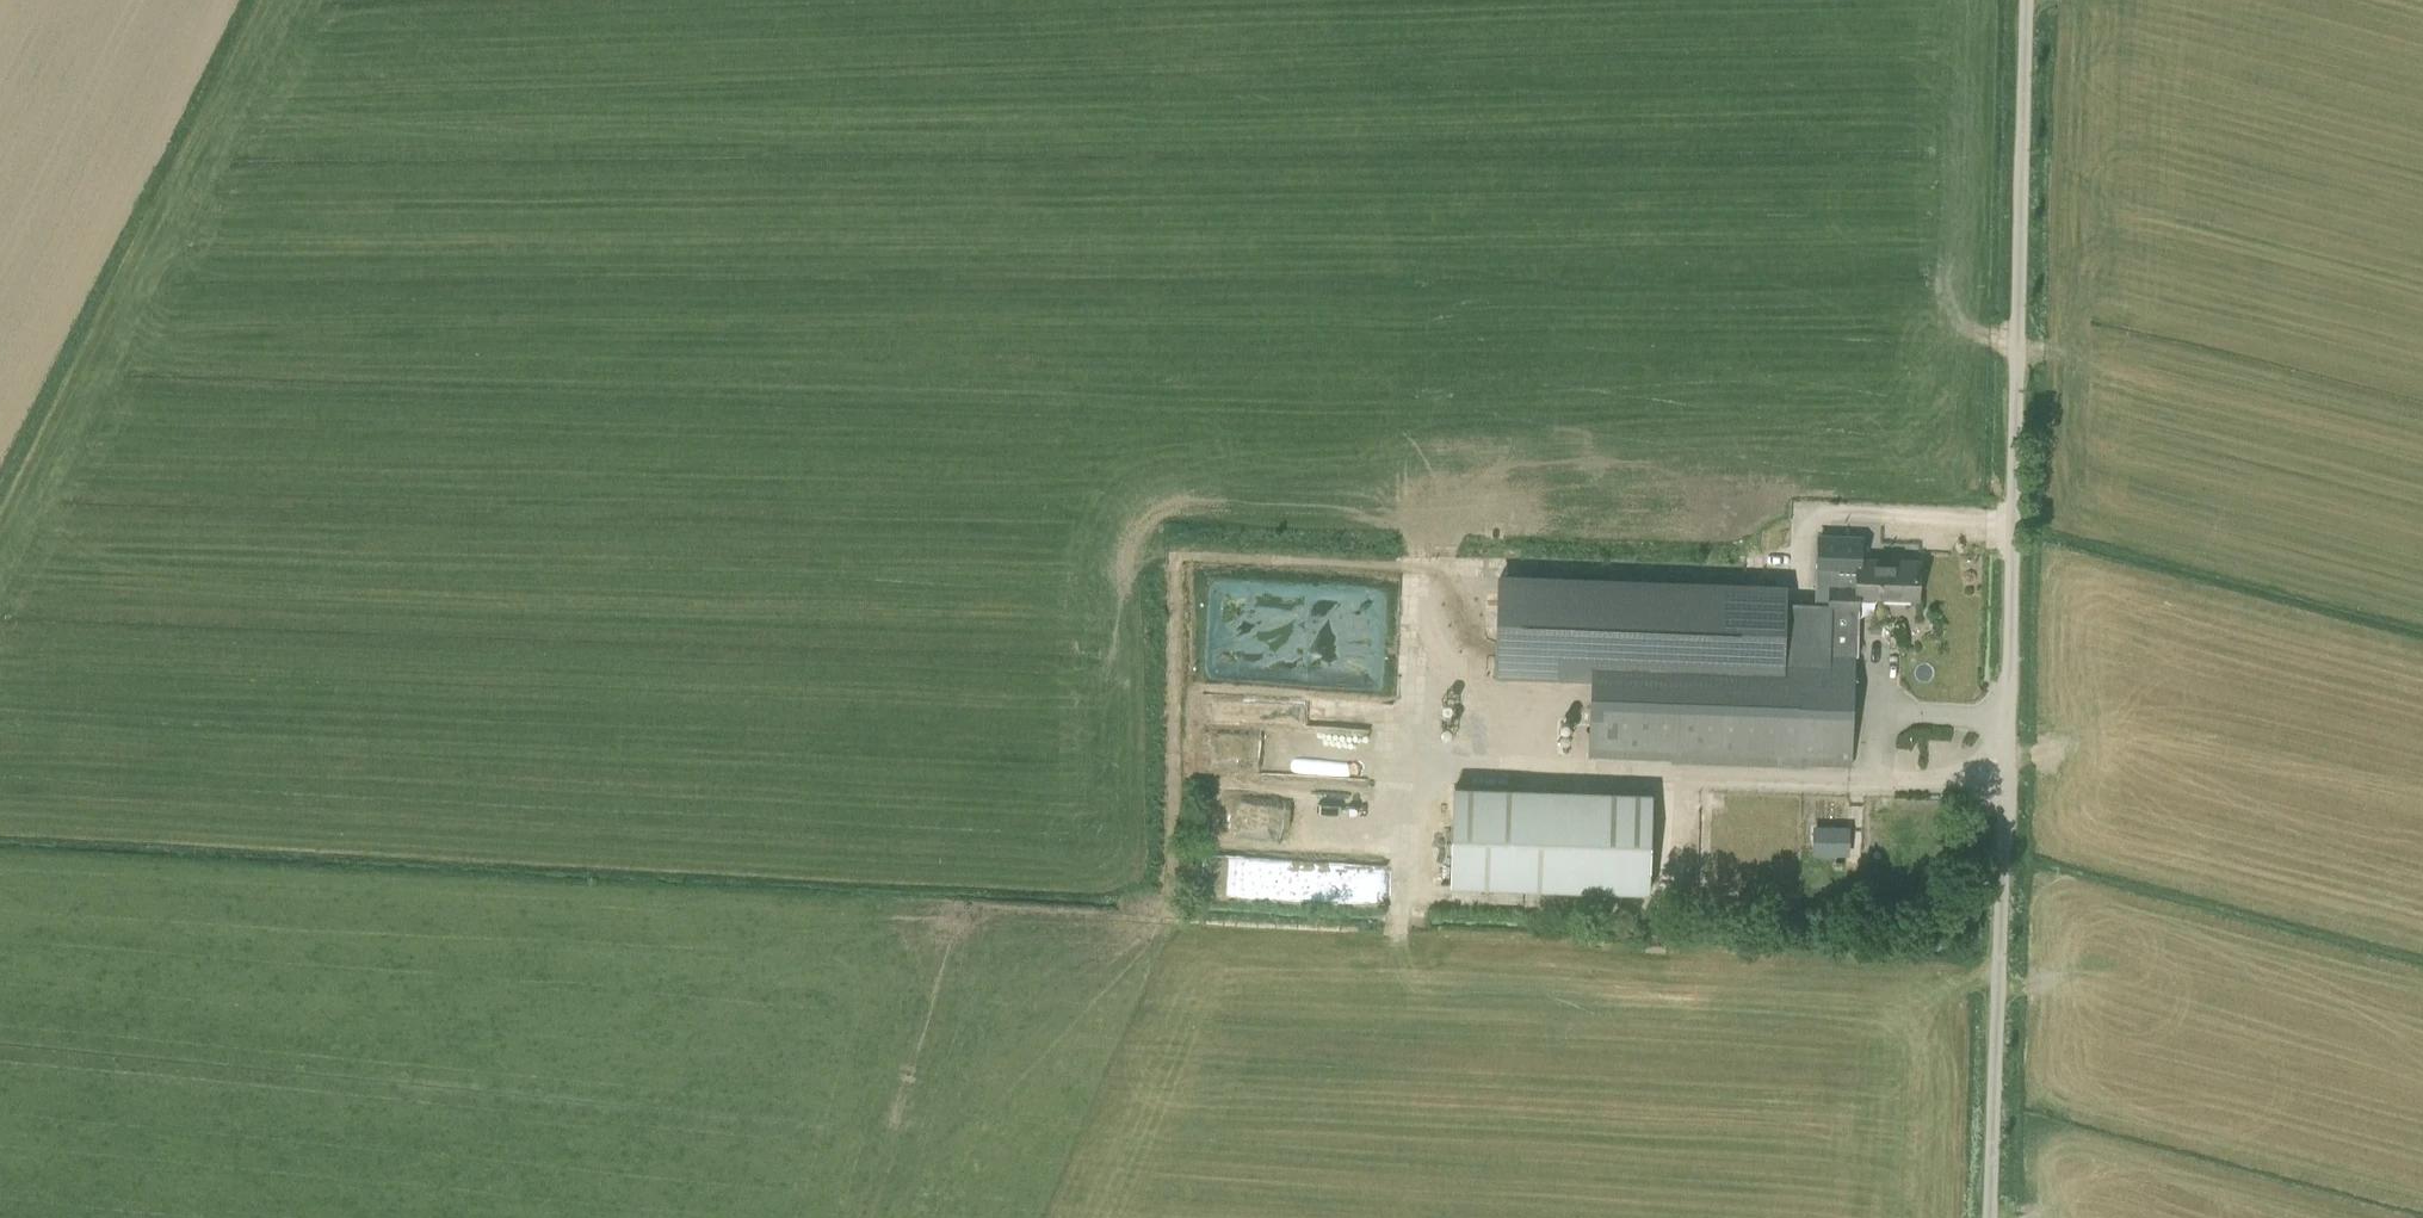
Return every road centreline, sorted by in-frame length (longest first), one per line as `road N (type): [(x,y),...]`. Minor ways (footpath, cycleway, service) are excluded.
road 1 (unclassified): [(1995,1217),(2029,0)]
road 2 (track): [(863,1217),(962,908),(1384,932),(1394,906)]

